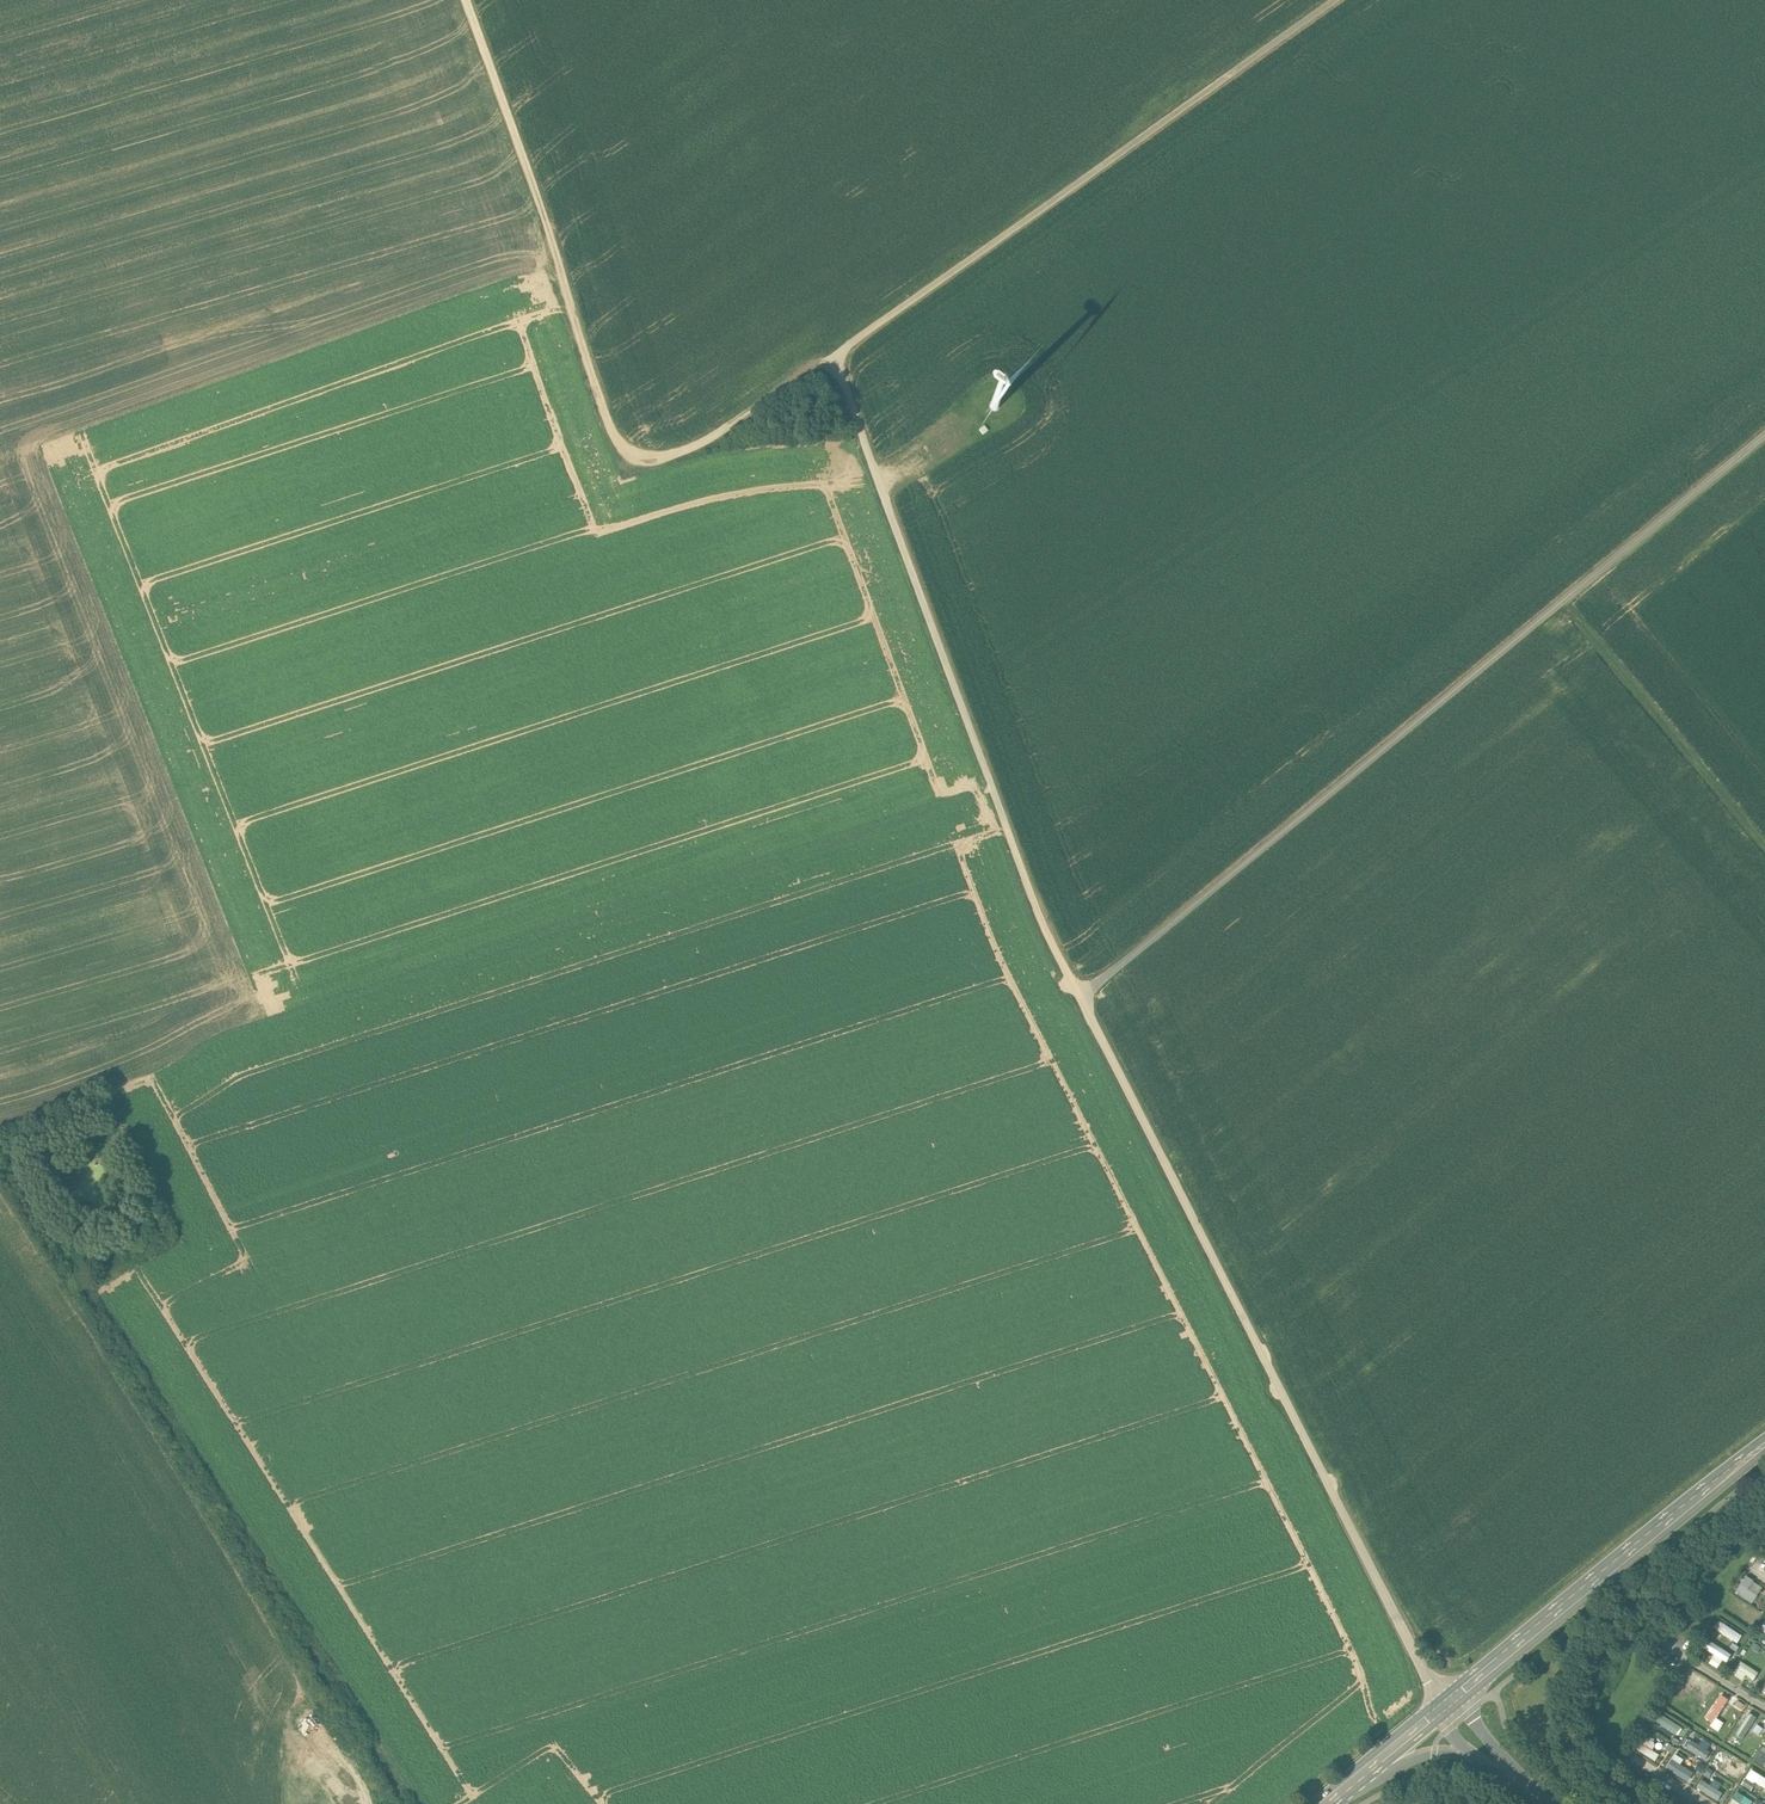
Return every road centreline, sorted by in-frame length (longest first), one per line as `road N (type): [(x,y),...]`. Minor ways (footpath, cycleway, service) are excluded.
road 1 (track): [(1445,1708),(1083,998),(1764,435)]
road 2 (track): [(1083,998),(1045,929),(832,356),(1335,0)]
road 3 (track): [(832,356),(716,440),(650,460),(626,451),(606,426),(556,250),(465,0)]
road 4 (secondary): [(1764,1444),(1445,1708)]
road 5 (track): [(1564,601),(1764,846)]
road 6 (secondary): [(1359,1777),(1435,1752),(1503,1763)]

